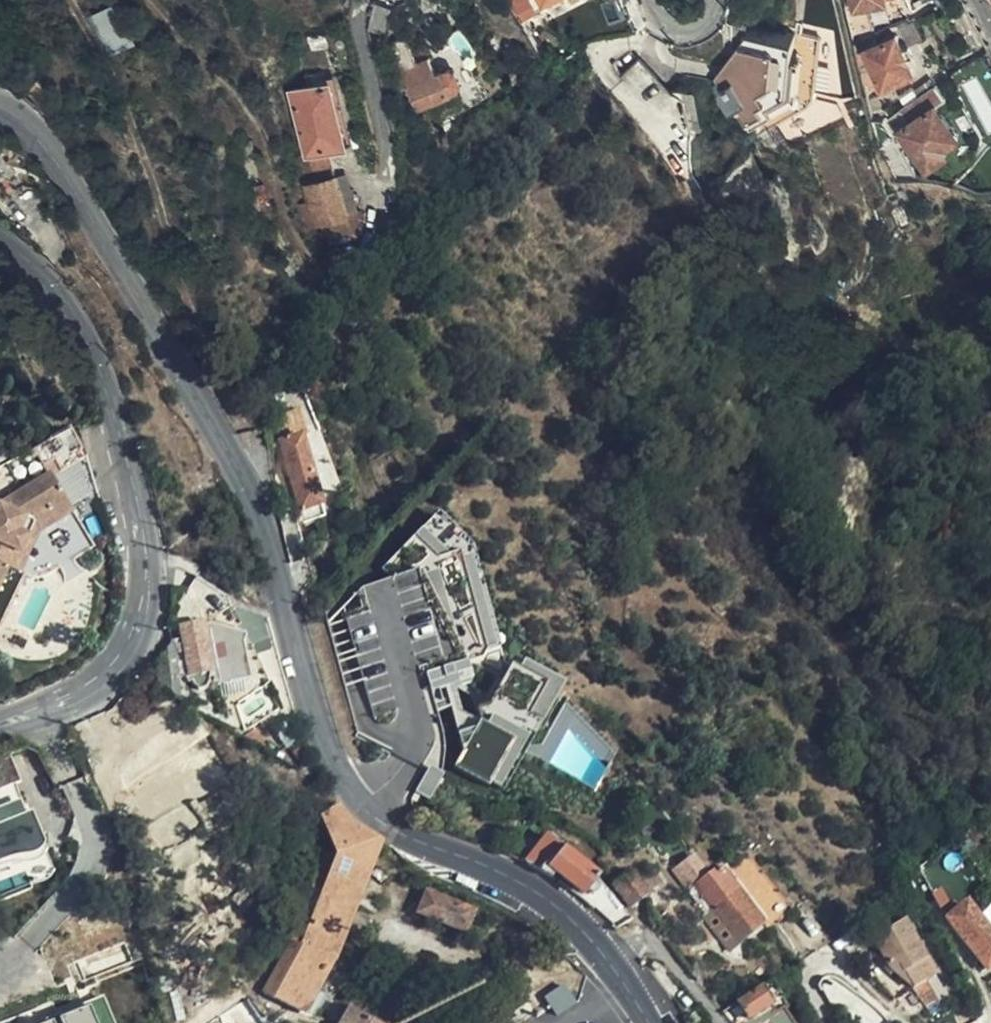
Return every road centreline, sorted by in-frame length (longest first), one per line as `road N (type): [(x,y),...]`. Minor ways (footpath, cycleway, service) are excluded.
road 1 (tertiary): [(0,106),(23,117),(66,170),(233,457),(266,533),(320,728),(360,801),(414,839),(524,880),(560,903),(624,961),(666,1022)]
road 2 (tertiary): [(0,726),(45,712),(105,675),(137,618),(146,551),(134,476),(81,327),(34,268),(0,245)]

